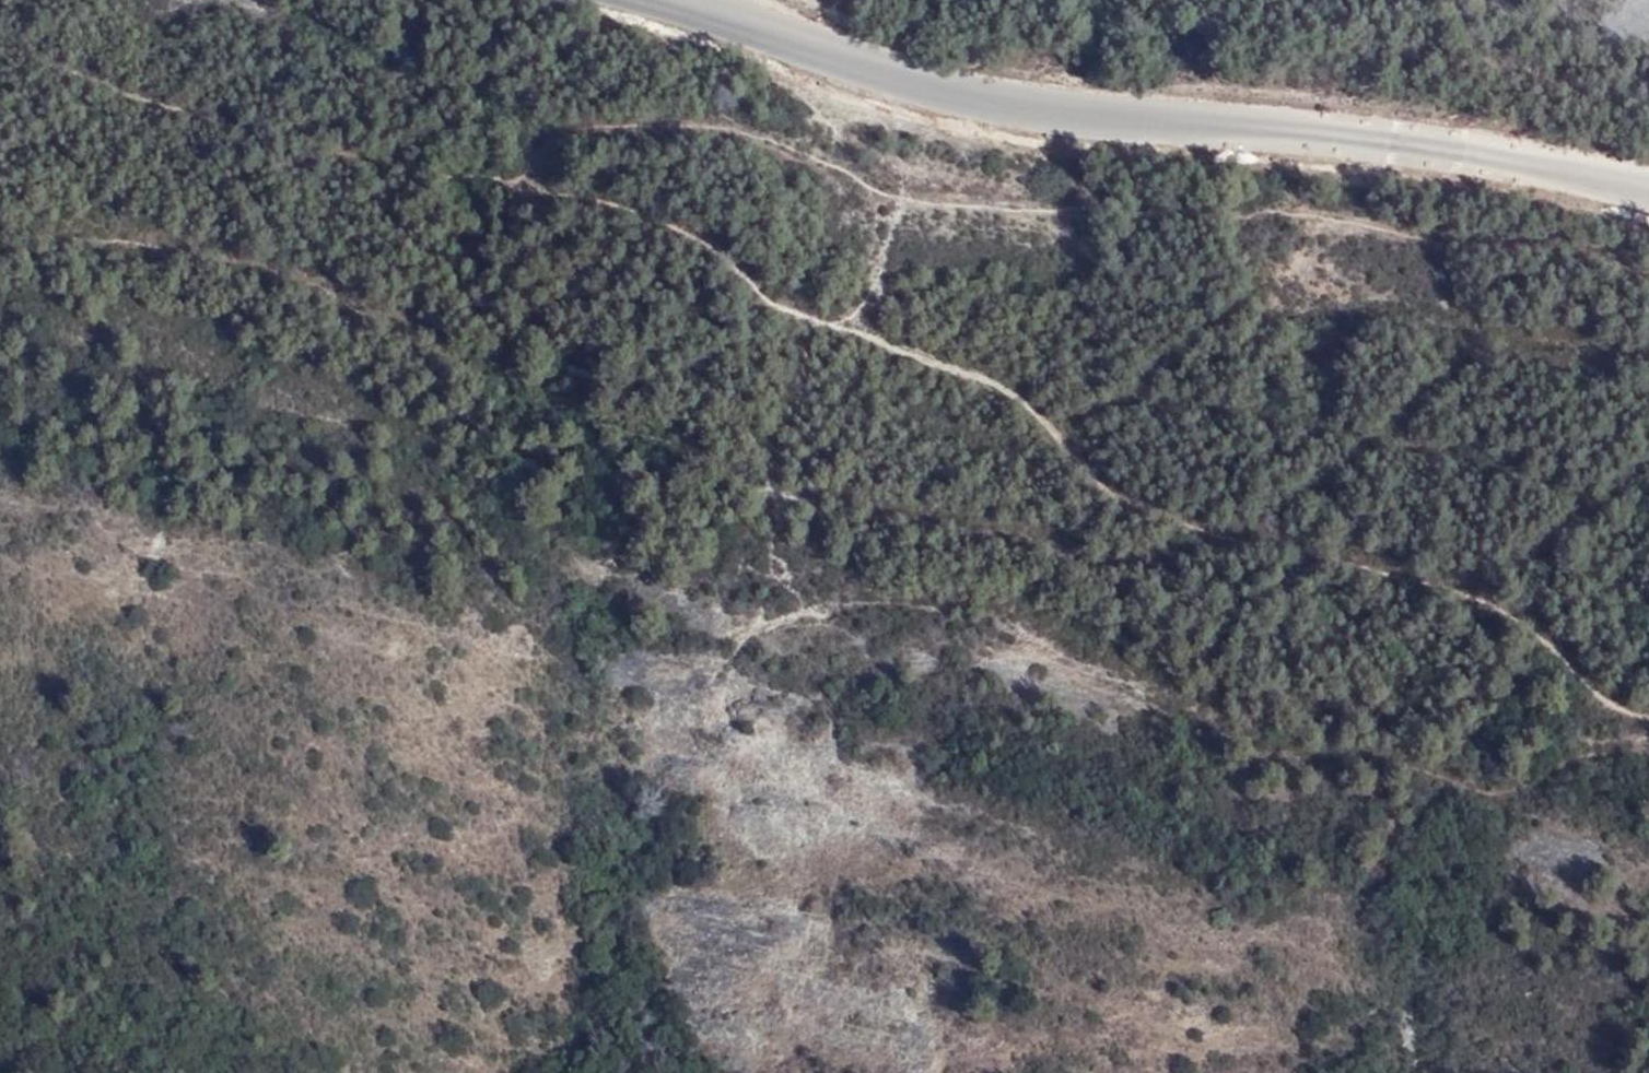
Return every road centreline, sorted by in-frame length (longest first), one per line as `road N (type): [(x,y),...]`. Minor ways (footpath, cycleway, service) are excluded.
road 1 (unclassified): [(1648,193),(1489,155),(958,99),(611,0)]

